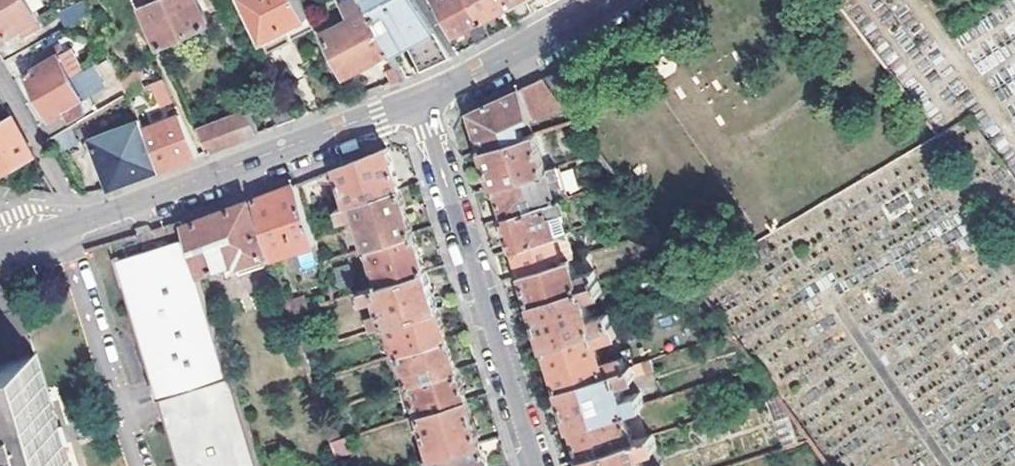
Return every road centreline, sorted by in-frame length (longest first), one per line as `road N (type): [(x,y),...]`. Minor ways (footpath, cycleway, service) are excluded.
road 1 (residential): [(535,465),(418,99)]
road 2 (tertiary): [(79,222),(418,99)]
road 3 (tertiary): [(418,99),(610,0)]
road 4 (residential): [(79,222),(0,78)]

